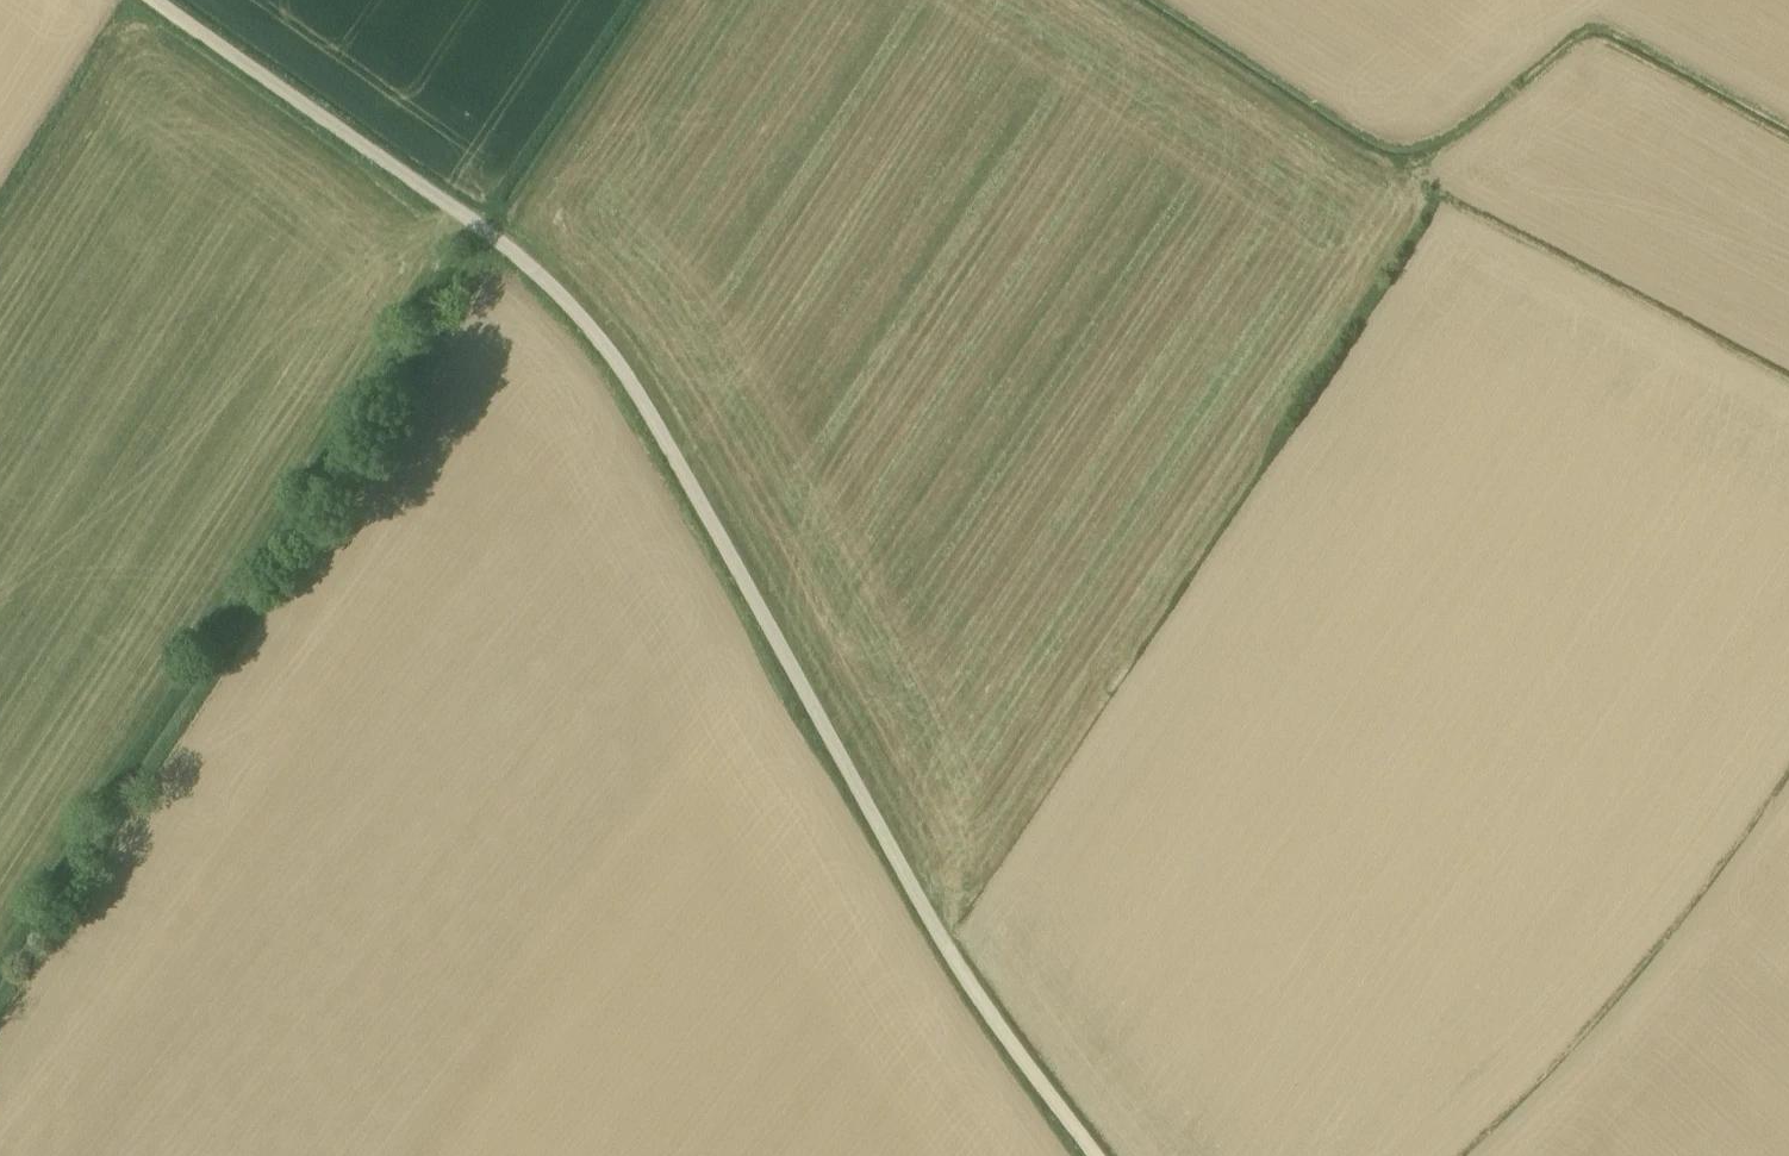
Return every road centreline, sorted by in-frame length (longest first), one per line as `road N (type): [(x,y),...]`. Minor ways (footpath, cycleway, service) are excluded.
road 1 (unclassified): [(1097,1155),(911,897),(764,612),(575,311),(513,252),(138,0)]

